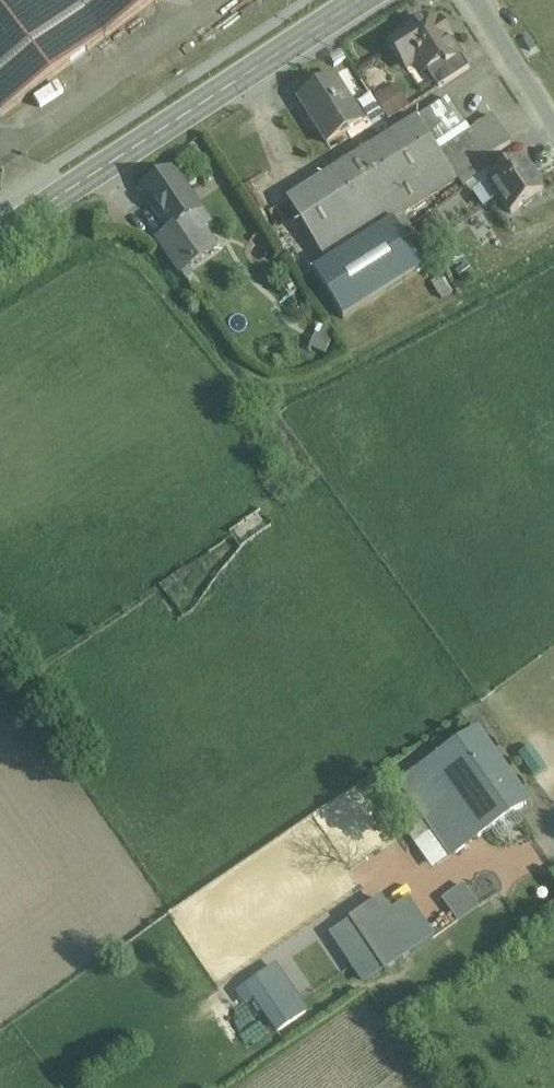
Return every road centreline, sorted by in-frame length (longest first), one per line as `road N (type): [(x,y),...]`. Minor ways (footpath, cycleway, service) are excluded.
road 1 (secondary): [(0,235),(365,0)]
road 2 (unclassified): [(553,128),(469,0)]

